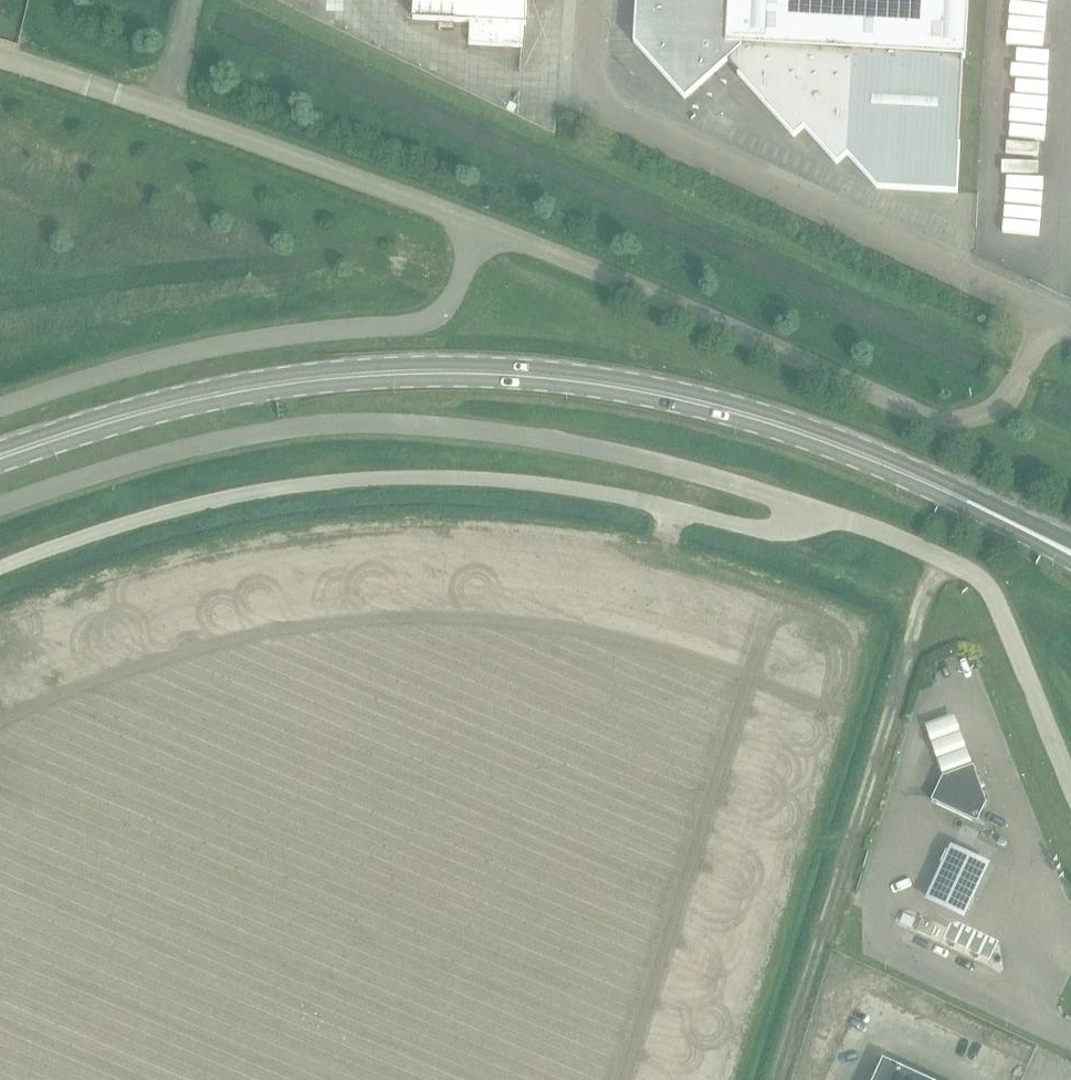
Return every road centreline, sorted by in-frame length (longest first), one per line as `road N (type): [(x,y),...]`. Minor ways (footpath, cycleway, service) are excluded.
road 1 (unclassified): [(0,505),(221,440),(324,425),(478,430),(683,470),(814,509),(982,580),(1070,783)]
road 2 (secondary): [(1070,555),(808,431),(708,397),(570,374),(323,375),(211,392),(0,457)]
road 3 (unclassified): [(484,225),(948,421),(1000,403),(1046,316)]
road 4 (unclassified): [(585,0),(583,90),(614,121),(1046,316)]
road 5 (unclassified): [(0,407),(212,347),(426,322),(446,309),(484,225)]
road 6 (track): [(937,555),(776,1079)]
road 7 (unclassified): [(484,225),(0,57)]

